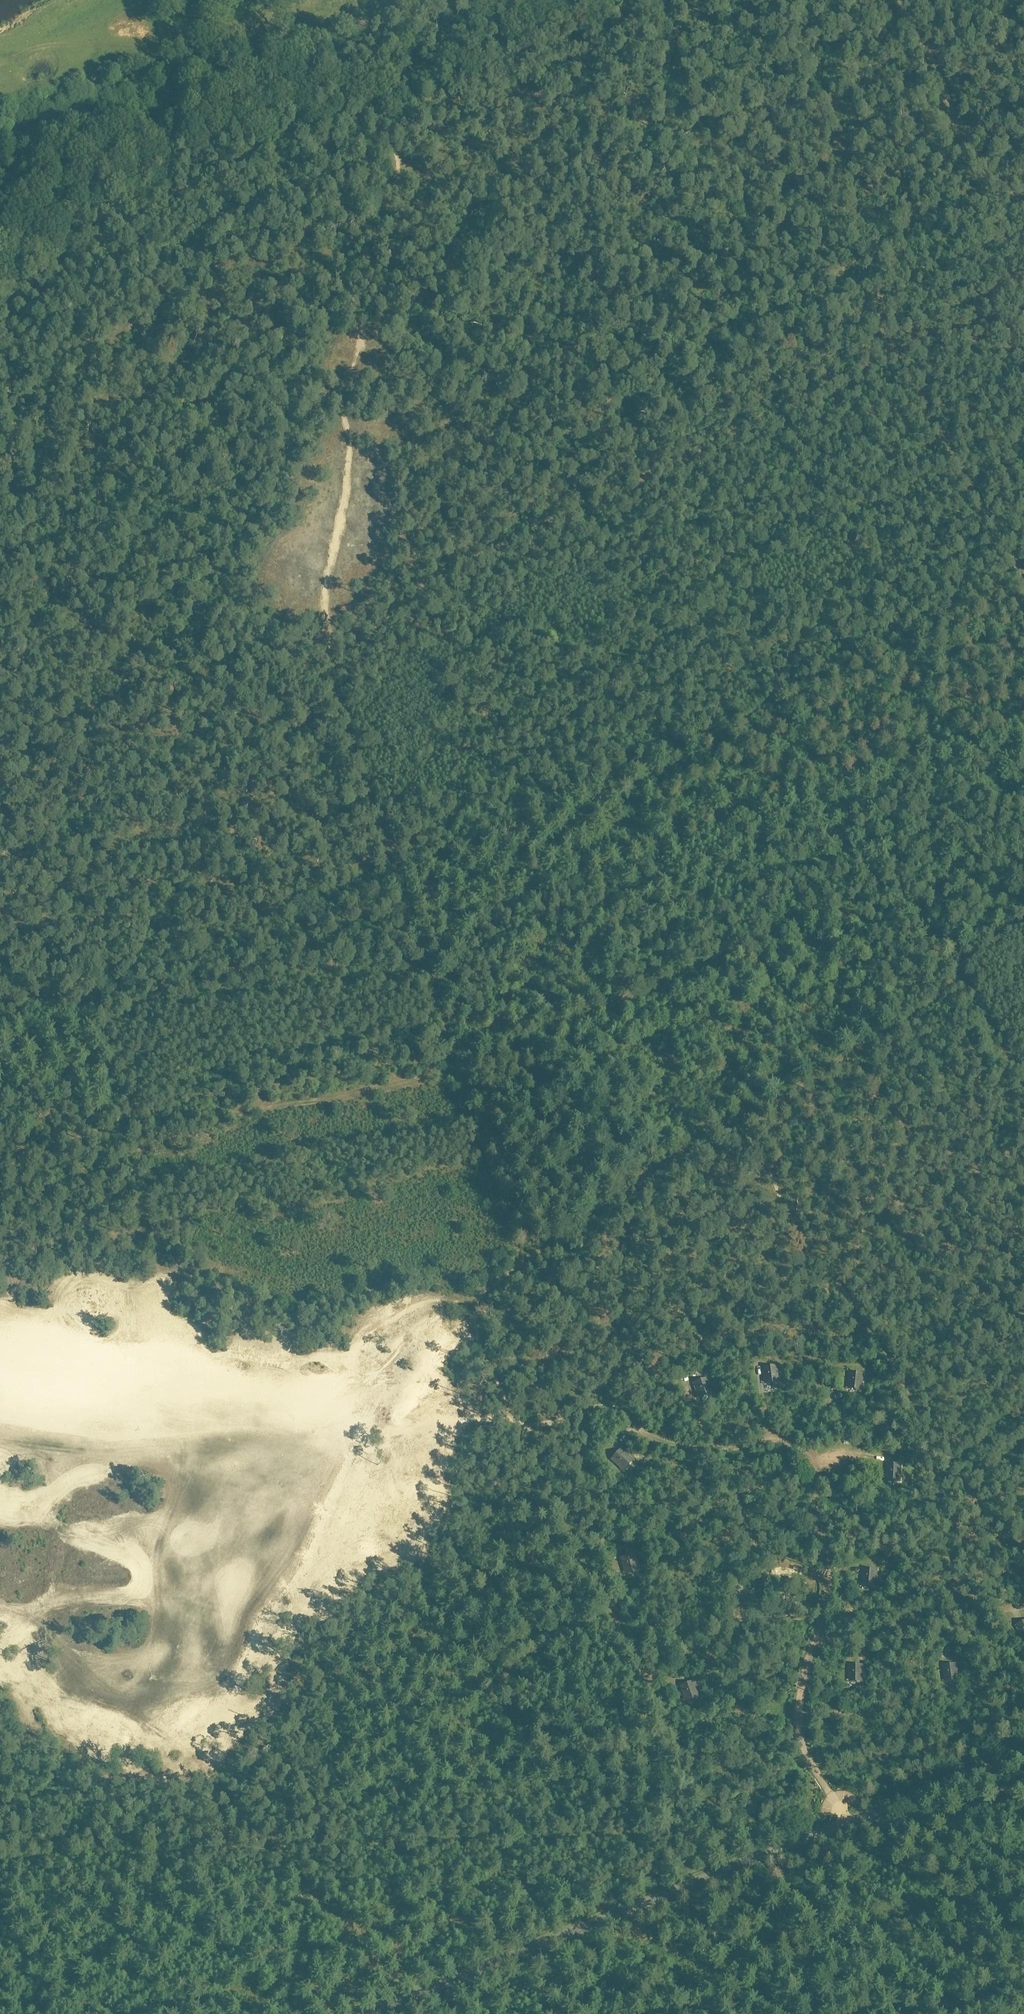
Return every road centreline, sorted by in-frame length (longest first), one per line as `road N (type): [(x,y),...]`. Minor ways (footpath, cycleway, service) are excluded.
road 1 (track): [(610,1613),(500,1392),(472,1299),(732,1121),(848,1058),(1023,921)]
road 2 (track): [(325,634),(944,335),(1023,339)]
road 3 (track): [(0,1864),(730,1831)]
road 4 (unclassified): [(364,2013),(1023,1751)]
road 5 (track): [(398,883),(1023,590)]
road 6 (track): [(521,1265),(329,668),(325,634)]
road 7 (track): [(1023,581),(899,355),(880,304),(881,269),(945,139),(947,102),(902,0)]
road 8 (track): [(335,22),(401,167),(357,297),(325,634)]
road 9 (track): [(453,1054),(304,1109),(0,1155)]
road 10 (track): [(610,1613),(700,1795),(730,1831)]
road 11 (track): [(1023,1816),(860,1816)]

